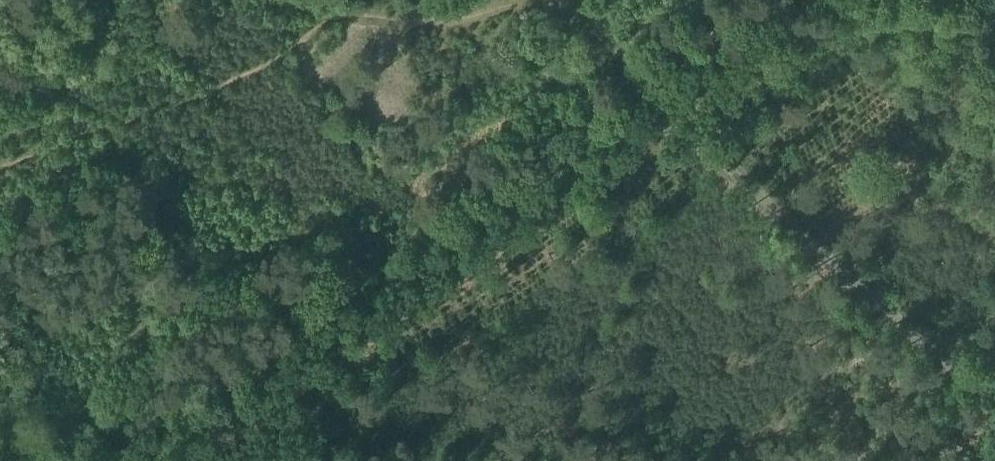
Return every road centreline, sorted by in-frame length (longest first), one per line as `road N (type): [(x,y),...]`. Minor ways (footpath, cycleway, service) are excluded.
road 1 (track): [(668,129),(179,460)]
road 2 (track): [(994,406),(668,129)]
road 3 (track): [(857,0),(668,129)]
road 4 (track): [(389,460),(298,378)]

